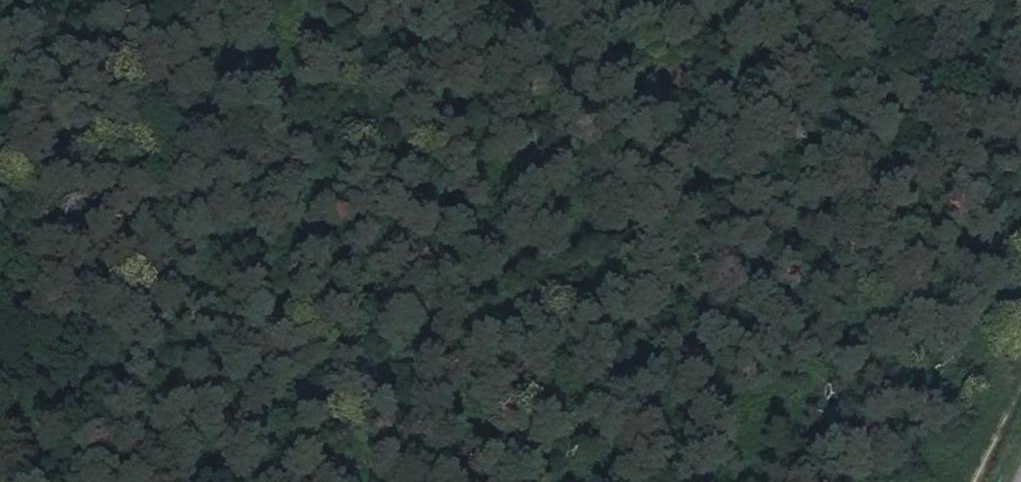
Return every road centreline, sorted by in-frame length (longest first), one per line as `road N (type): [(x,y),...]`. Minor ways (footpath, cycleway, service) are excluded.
road 1 (track): [(965,481),(1020,372)]

